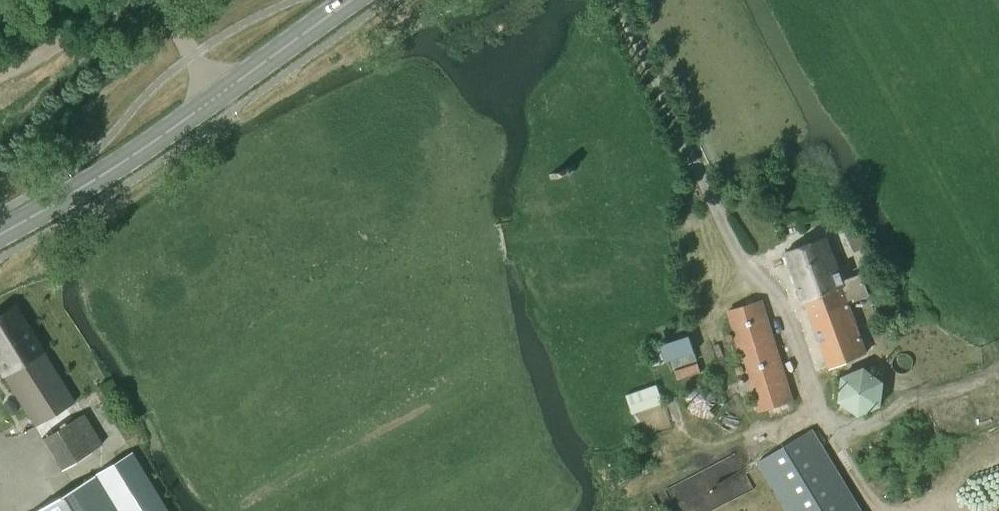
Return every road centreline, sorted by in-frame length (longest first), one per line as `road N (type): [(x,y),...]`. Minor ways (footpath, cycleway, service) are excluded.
road 1 (primary): [(0,232),(212,100)]
road 2 (track): [(832,436),(909,402),(998,376)]
road 3 (primary): [(212,100),(352,0)]

